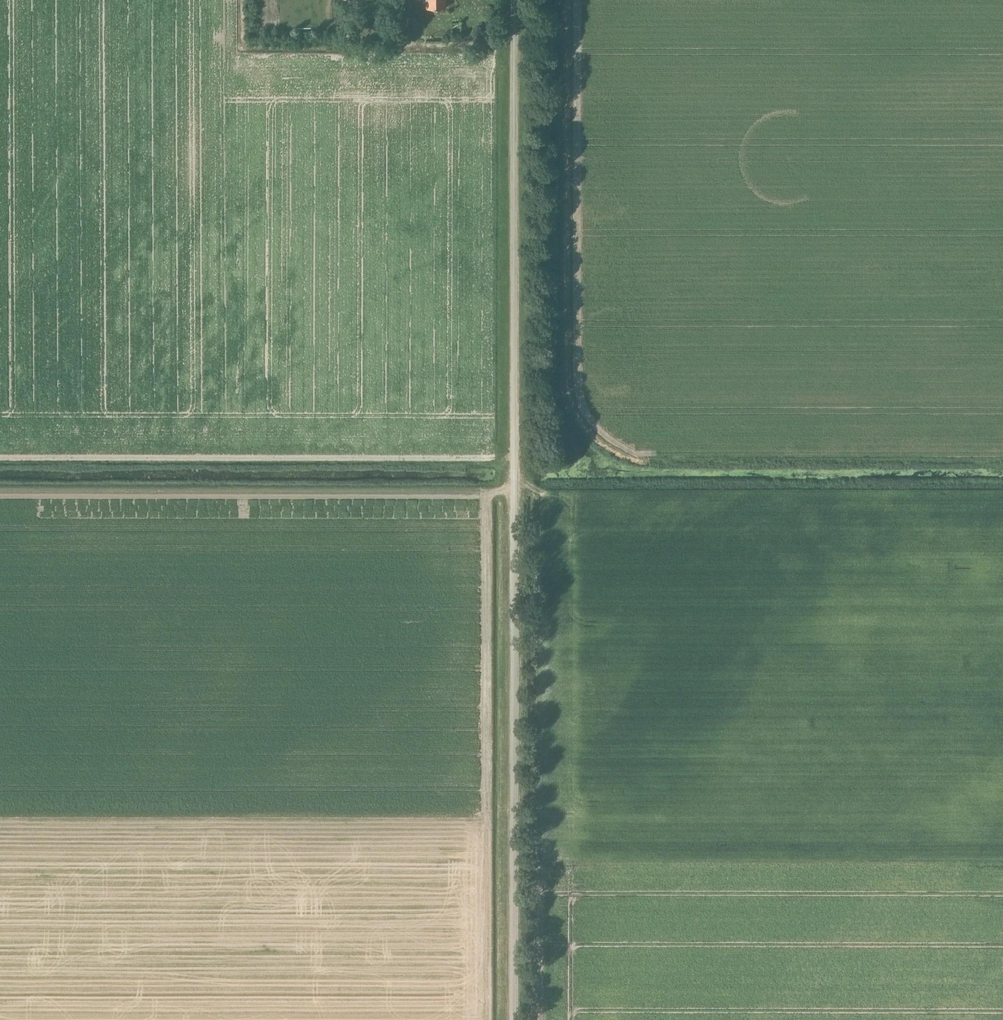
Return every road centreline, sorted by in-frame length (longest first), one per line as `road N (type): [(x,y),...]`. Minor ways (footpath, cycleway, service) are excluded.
road 1 (unclassified): [(513,1019),(514,0)]

